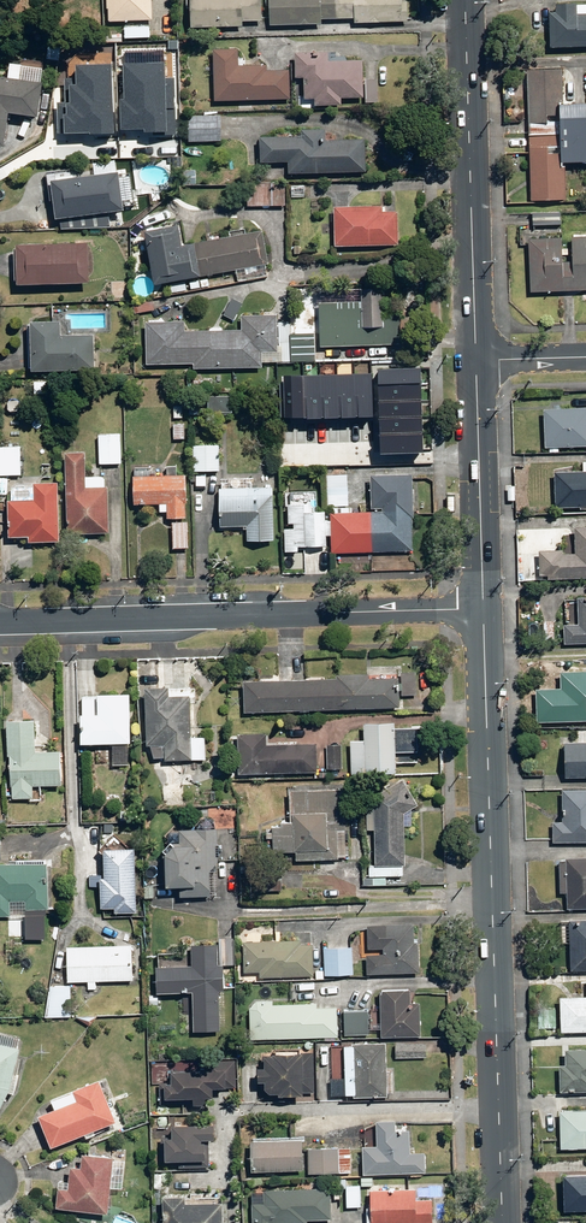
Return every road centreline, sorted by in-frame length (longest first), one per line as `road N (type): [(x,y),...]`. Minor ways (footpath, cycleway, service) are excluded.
road 1 (primary): [(503,1222),(482,609)]
road 2 (residential): [(482,609),(0,623)]
road 3 (primary): [(476,360),(465,0)]
road 4 (primary): [(482,609),(476,360)]

